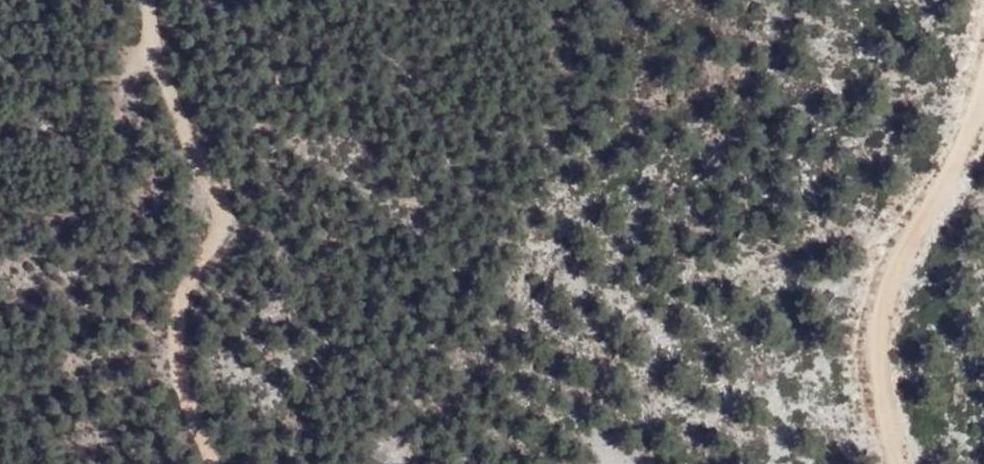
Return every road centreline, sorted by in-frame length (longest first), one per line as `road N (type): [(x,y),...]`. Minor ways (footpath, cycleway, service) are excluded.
road 1 (track): [(983,93),(972,134),(896,271),(877,331),(898,463)]

